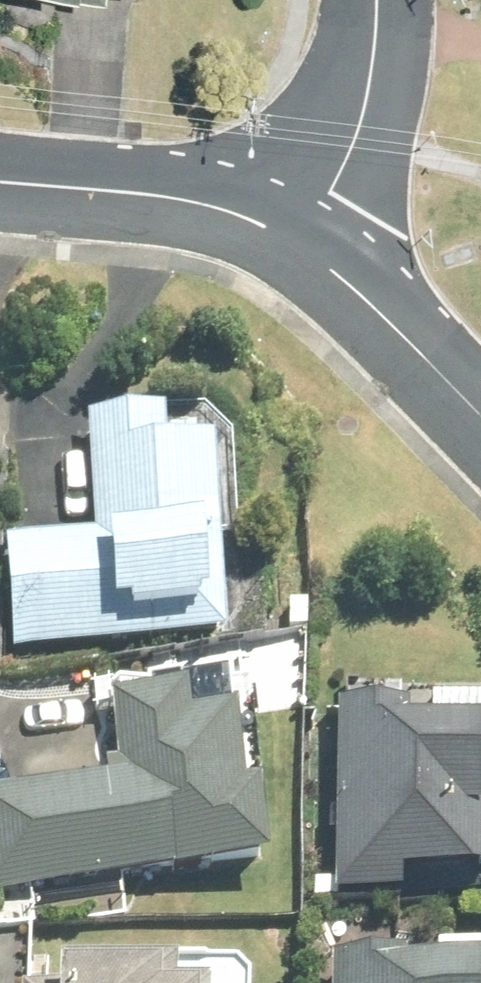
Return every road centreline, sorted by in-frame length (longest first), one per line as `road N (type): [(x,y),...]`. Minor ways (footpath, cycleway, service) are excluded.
road 1 (residential): [(298,248),(234,213),(148,196),(0,184)]
road 2 (residential): [(373,0),(371,84),(355,142),(298,248)]
road 3 (residential): [(480,419),(344,280),(298,248)]

